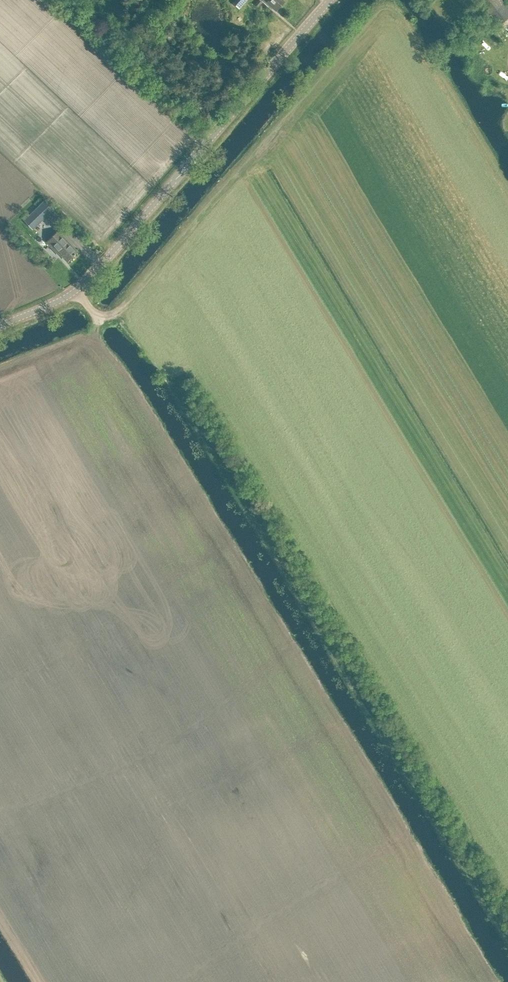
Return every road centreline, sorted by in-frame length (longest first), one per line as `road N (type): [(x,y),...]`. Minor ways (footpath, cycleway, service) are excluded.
road 1 (tertiary): [(0,325),(90,279),(331,0)]

